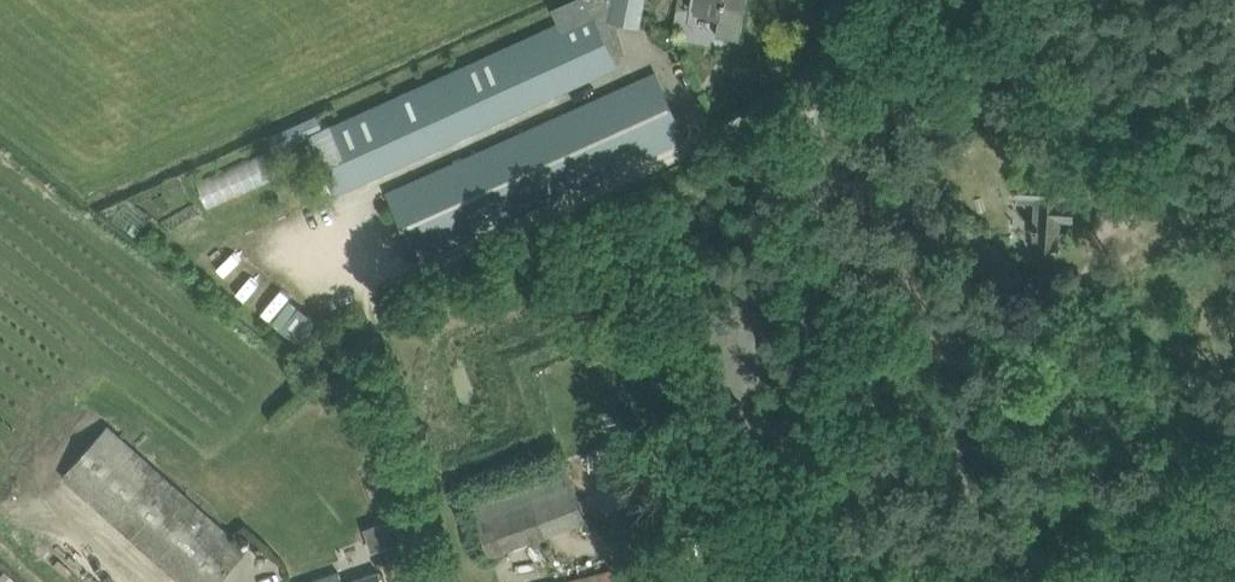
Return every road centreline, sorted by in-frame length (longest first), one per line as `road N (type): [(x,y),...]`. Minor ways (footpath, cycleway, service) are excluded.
road 1 (unclassified): [(781,581),(801,299),(841,0)]
road 2 (track): [(1045,581),(1234,470)]

